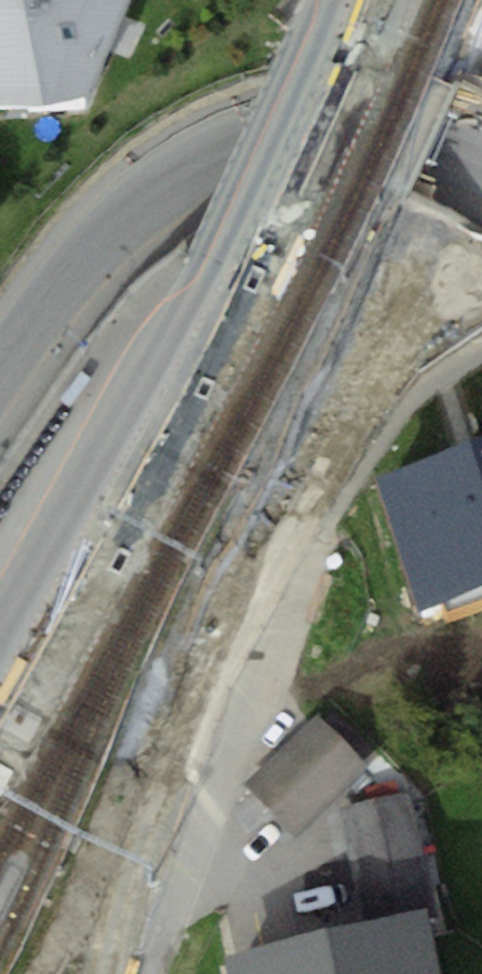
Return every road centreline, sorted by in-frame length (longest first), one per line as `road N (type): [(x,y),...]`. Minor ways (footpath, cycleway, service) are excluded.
road 1 (unclassified): [(334,0),(231,228),(0,649)]
road 2 (residential): [(0,372),(110,227),(174,176),(238,143),(294,128),(350,127),(393,129),(481,158)]
road 3 (residential): [(141,973),(151,932),(322,525)]

